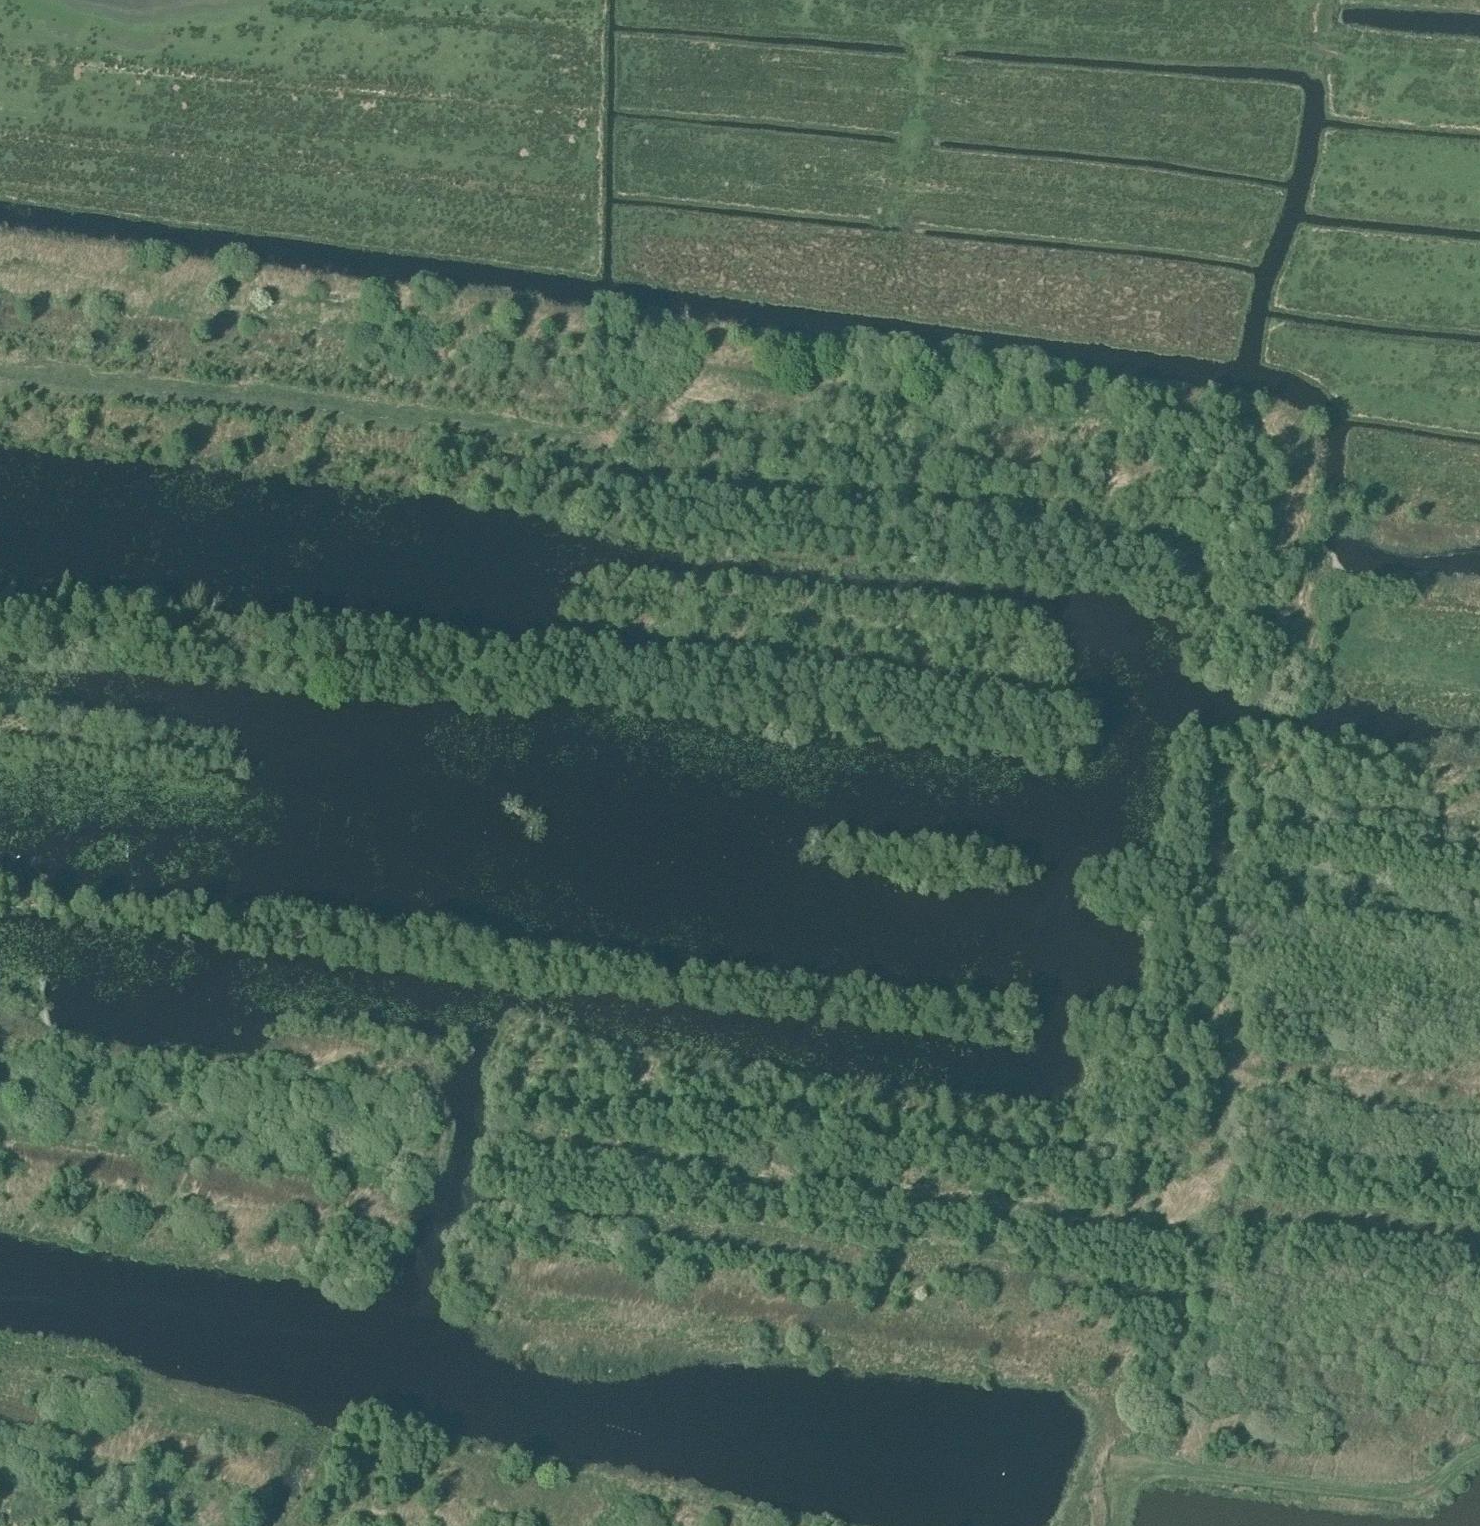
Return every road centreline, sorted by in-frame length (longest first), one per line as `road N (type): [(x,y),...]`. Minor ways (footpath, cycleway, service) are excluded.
road 1 (track): [(1115,1525),(1134,1482),(1164,1469),(1409,1501),(1479,1454)]
road 2 (track): [(0,374),(175,390)]

